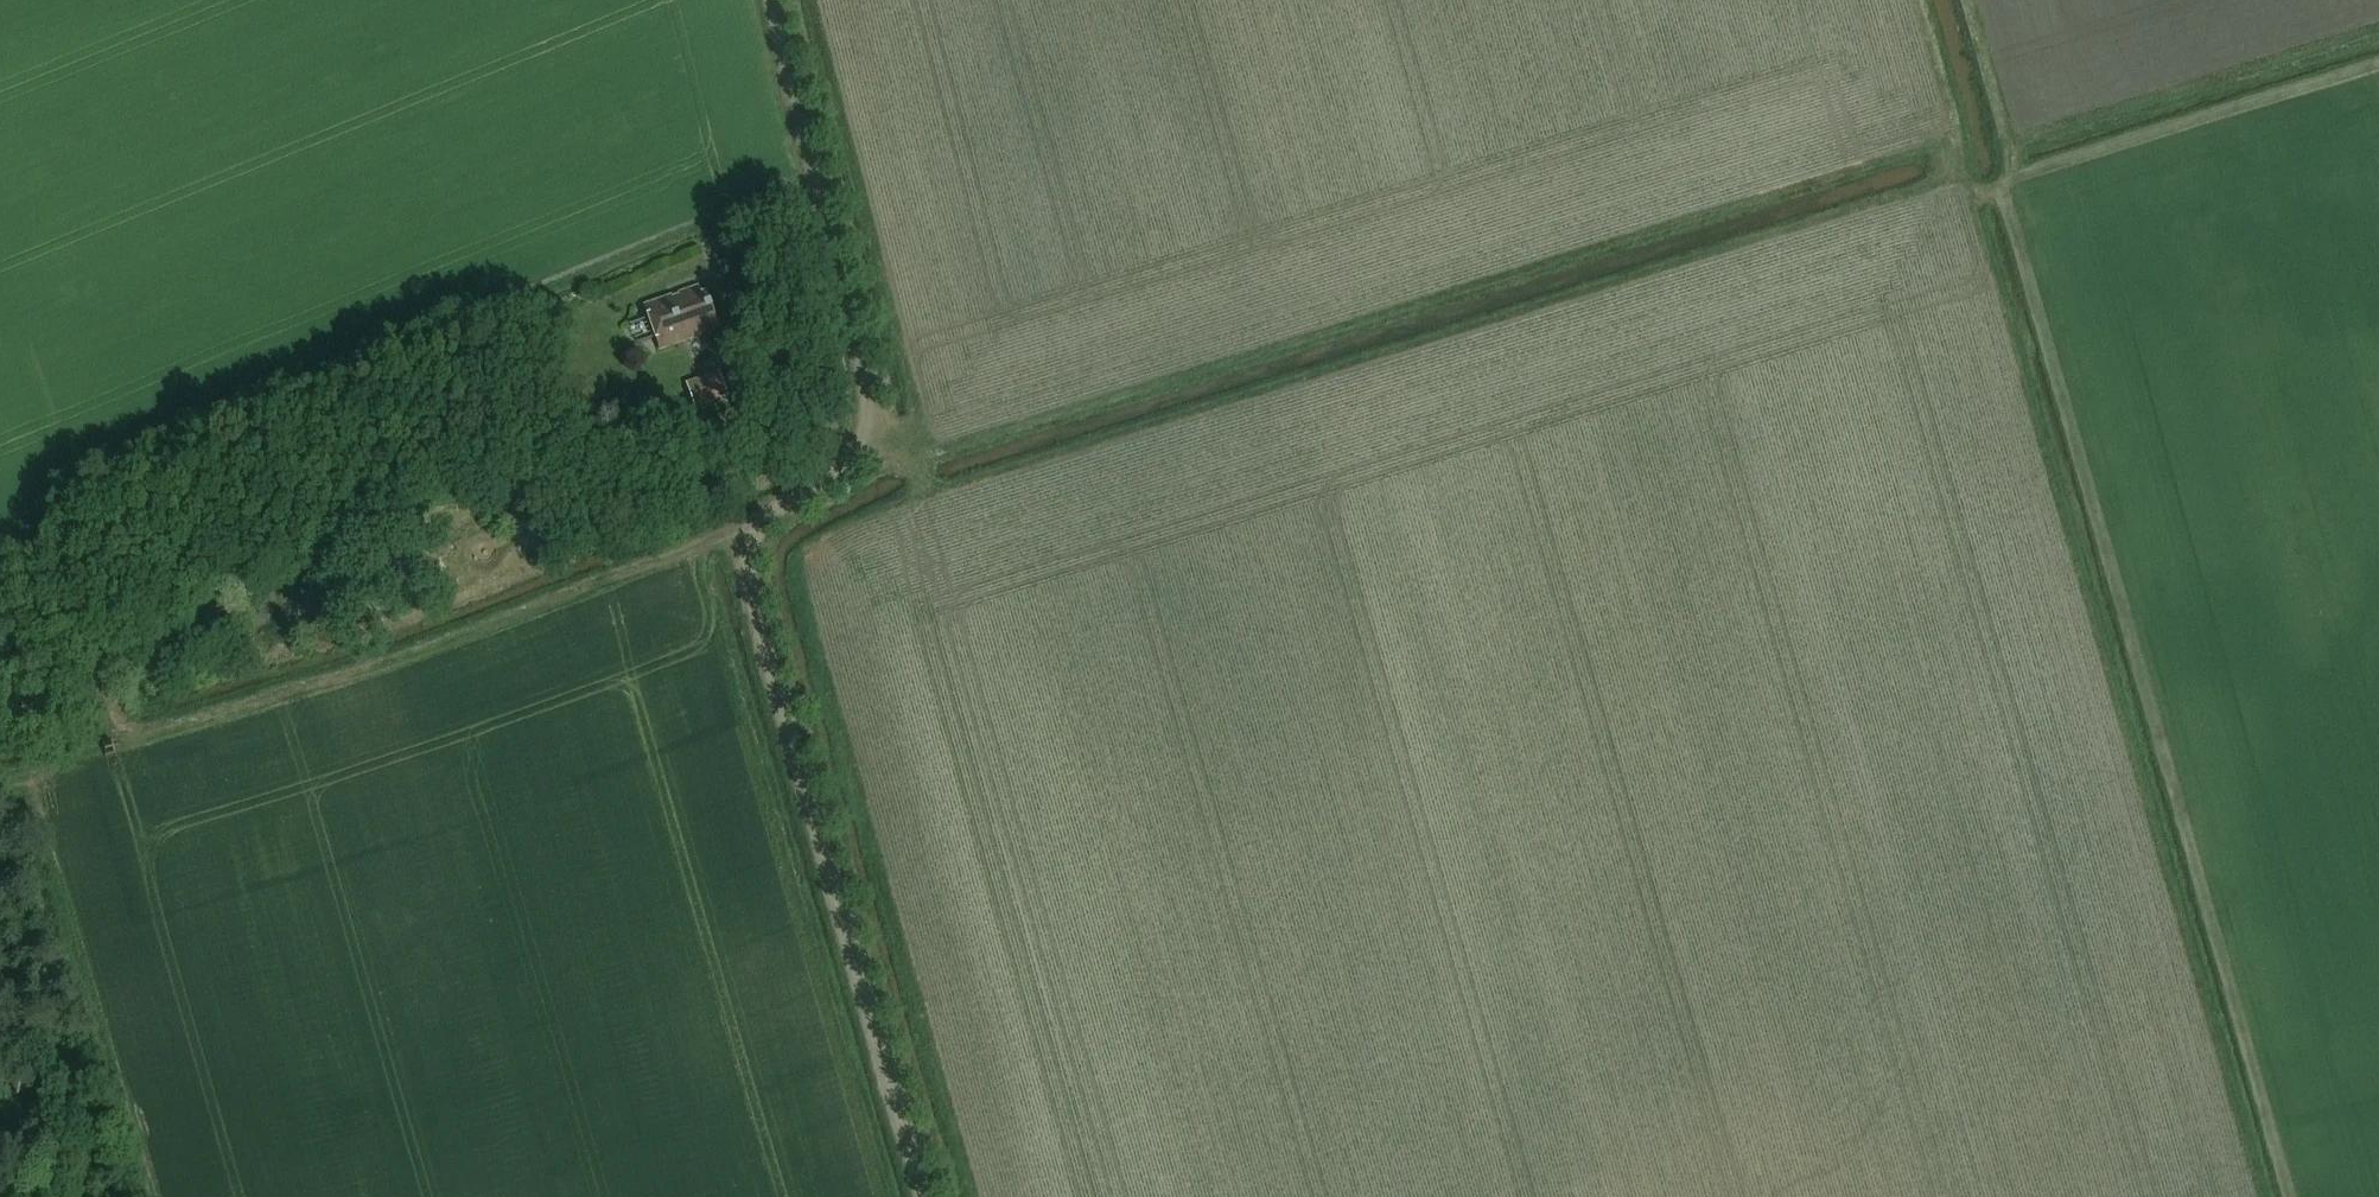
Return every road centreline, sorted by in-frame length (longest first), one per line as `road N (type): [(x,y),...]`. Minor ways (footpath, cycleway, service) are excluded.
road 1 (track): [(925,1196),(748,585),(757,536),(860,468),(879,422),(775,0)]

